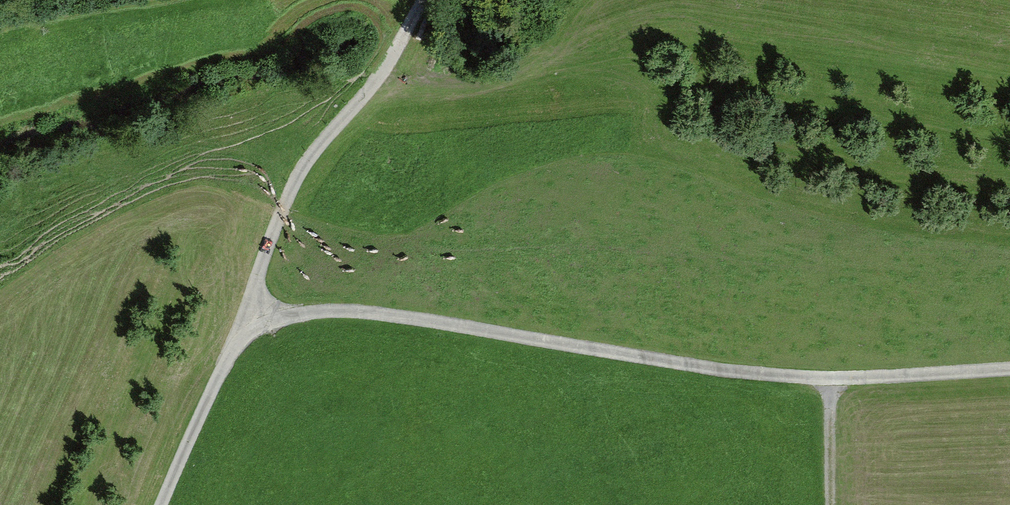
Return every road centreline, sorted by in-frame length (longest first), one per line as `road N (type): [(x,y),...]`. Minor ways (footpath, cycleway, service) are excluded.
road 1 (track): [(1009,369),(830,378),(706,369),(384,314),(257,315)]
road 2 (track): [(424,0),(382,80),(295,185),(257,277),(257,315),(233,347),(160,504)]
road 3 (track): [(830,378),(832,504)]

